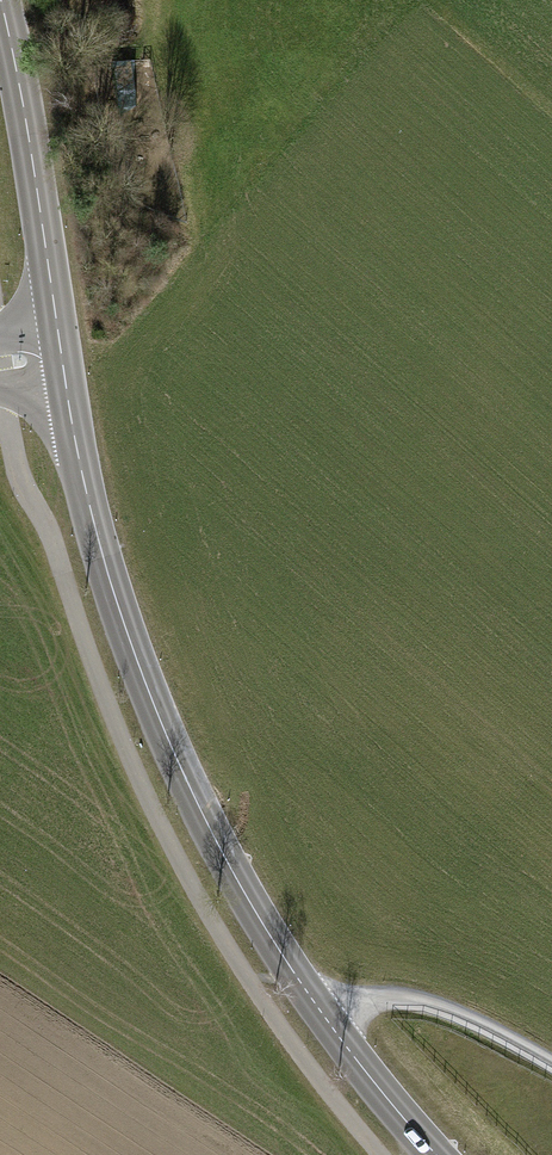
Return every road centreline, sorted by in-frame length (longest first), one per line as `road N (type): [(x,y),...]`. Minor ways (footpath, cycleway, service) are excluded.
road 1 (tertiary): [(328,1021),(217,843),(168,743),(91,510),(62,356)]
road 2 (tertiary): [(62,356),(0,2)]
road 3 (residential): [(551,1065),(463,1018),(412,1002),(367,1001),(328,1021)]
road 4 (tertiary): [(437,1154),(328,1021)]

